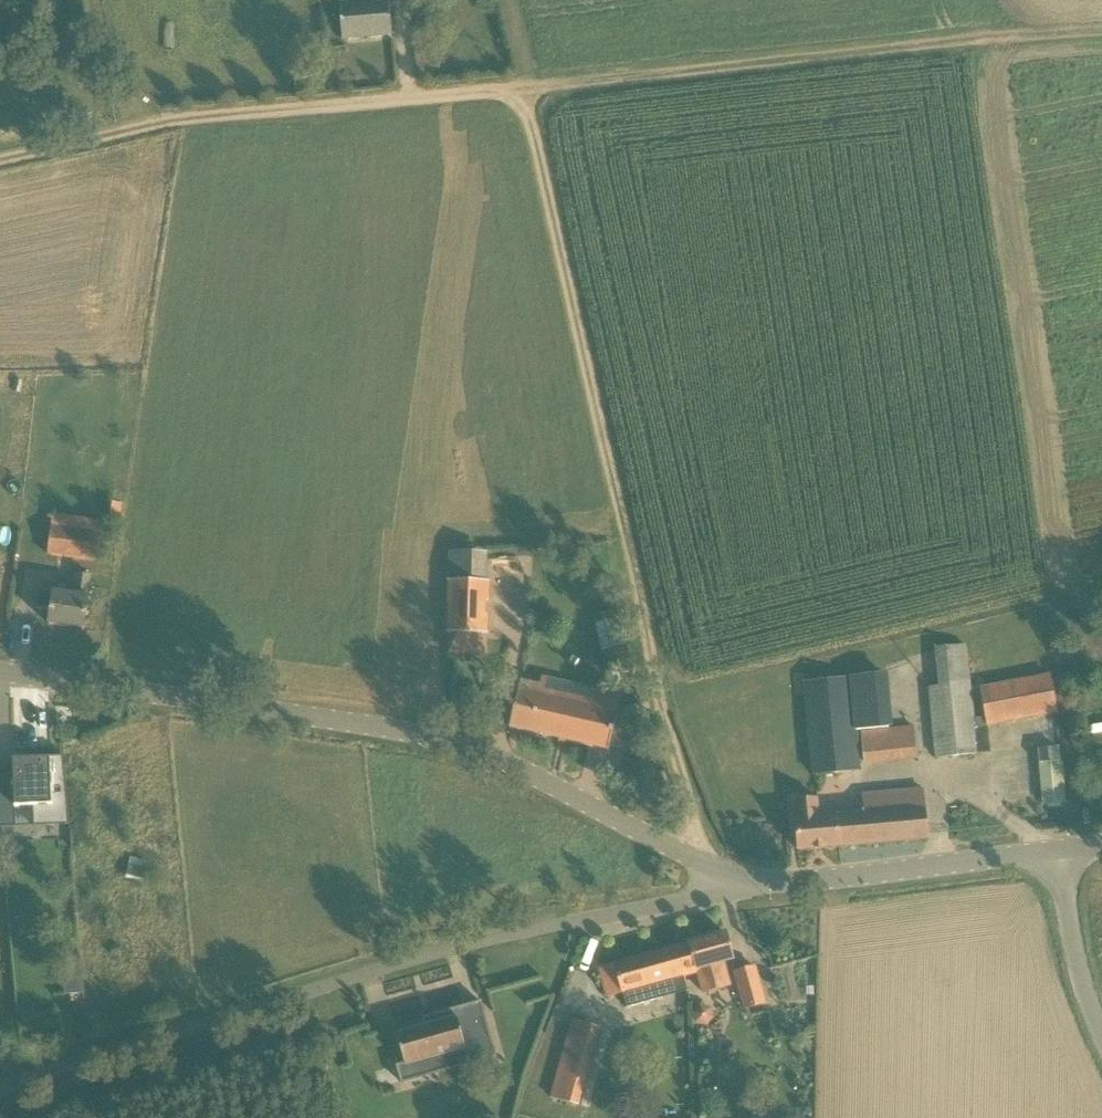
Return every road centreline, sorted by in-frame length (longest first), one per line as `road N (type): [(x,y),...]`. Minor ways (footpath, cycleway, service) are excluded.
road 1 (track): [(0,168),(174,124),(525,100),(1101,38)]
road 2 (track): [(697,870),(690,808),(525,100)]
road 3 (tertiary): [(719,899),(697,870),(515,777),(425,748),(0,669)]
road 4 (unclassified): [(0,1100),(222,1024),(719,899)]
road 5 (tertiary): [(719,899),(1056,863)]
road 6 (unclassified): [(1101,1024),(1078,967),(1056,863)]

